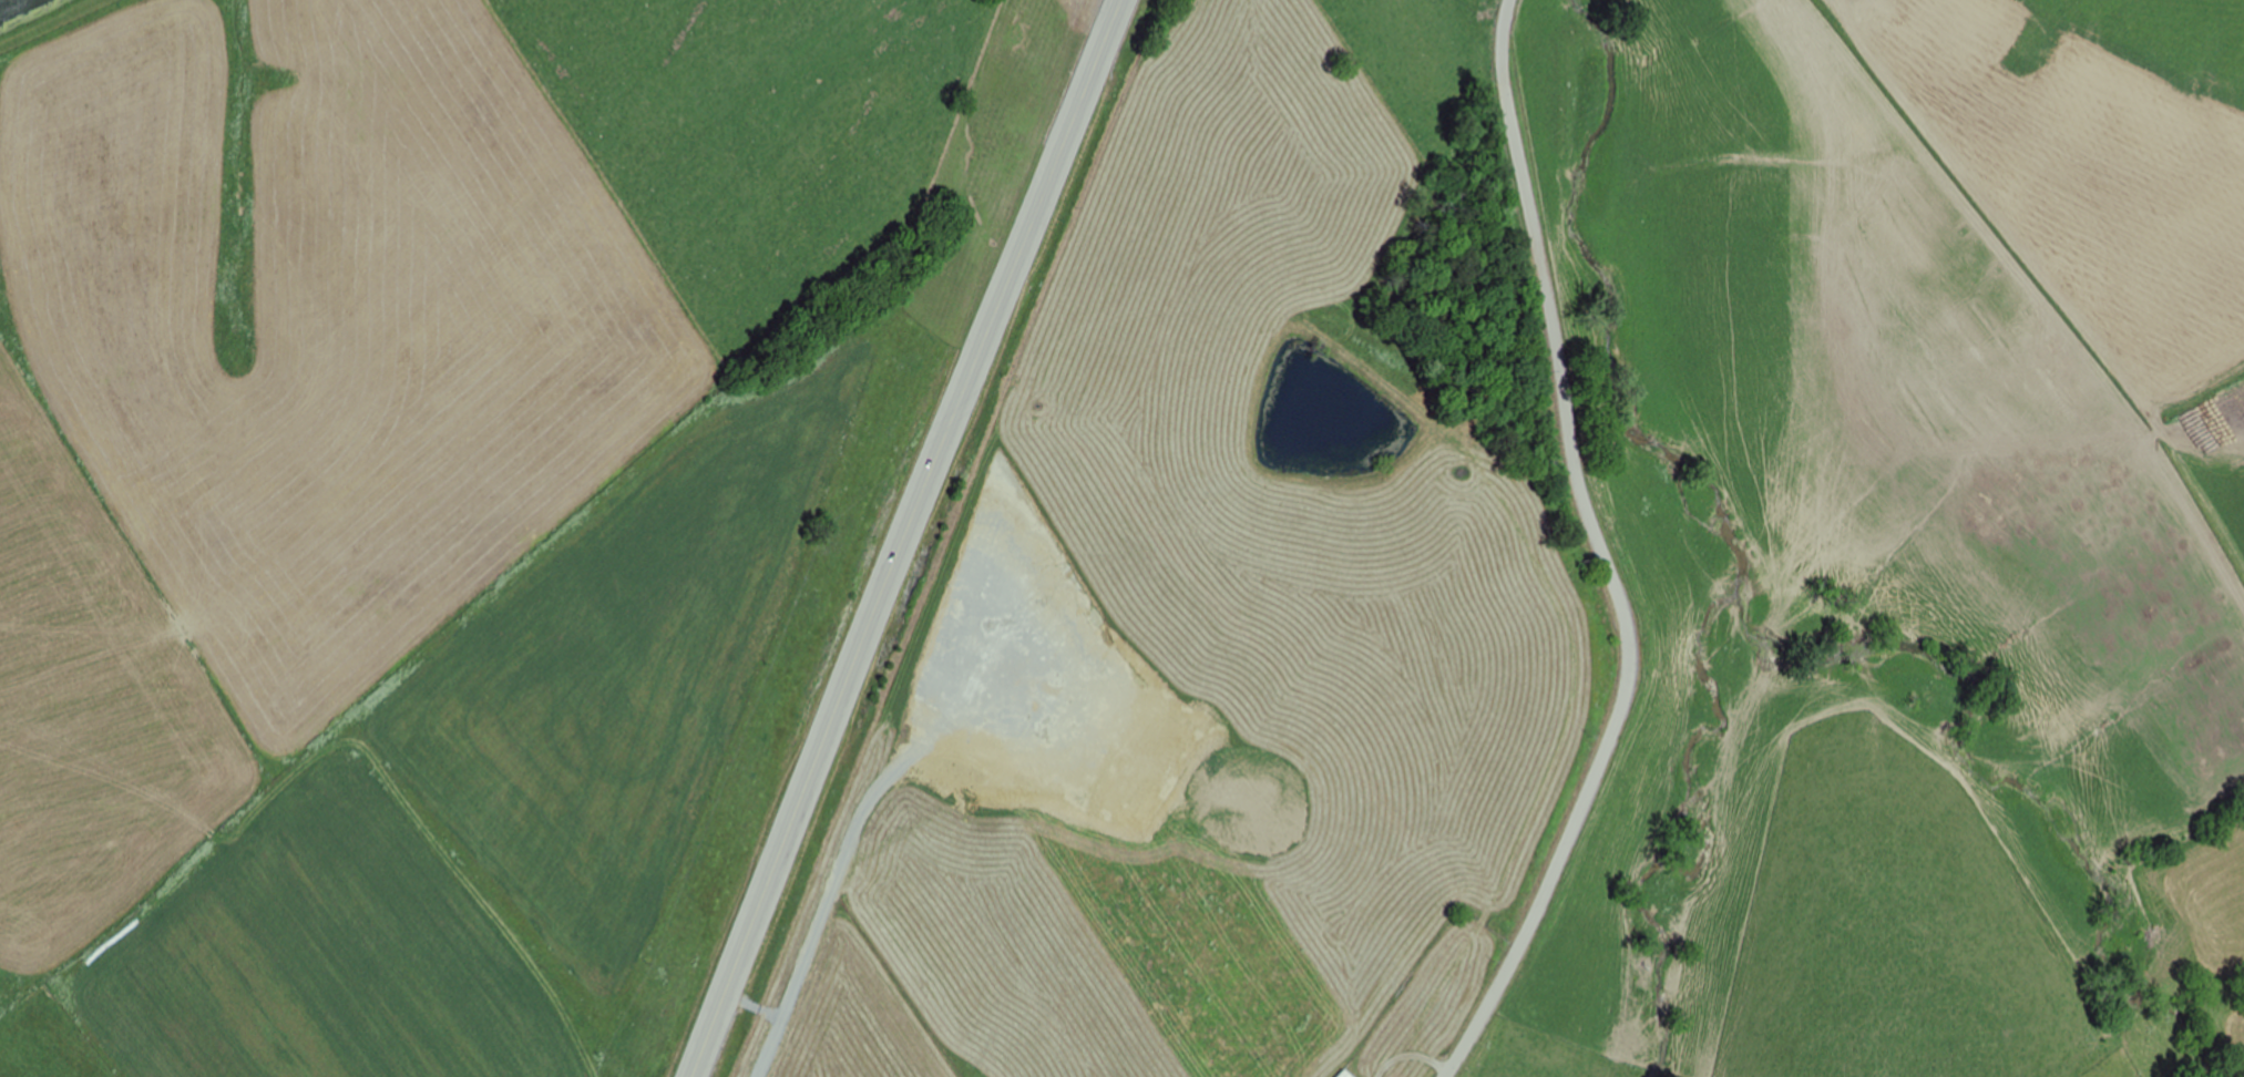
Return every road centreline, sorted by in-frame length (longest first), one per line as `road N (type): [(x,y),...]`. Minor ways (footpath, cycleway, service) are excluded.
road 1 (primary): [(691,1076),(1118,0)]
road 2 (residential): [(1444,1076),(1547,886),(1611,736),(1628,668),(1620,602),(1575,462),(1510,103),(1505,70),(1512,0)]

